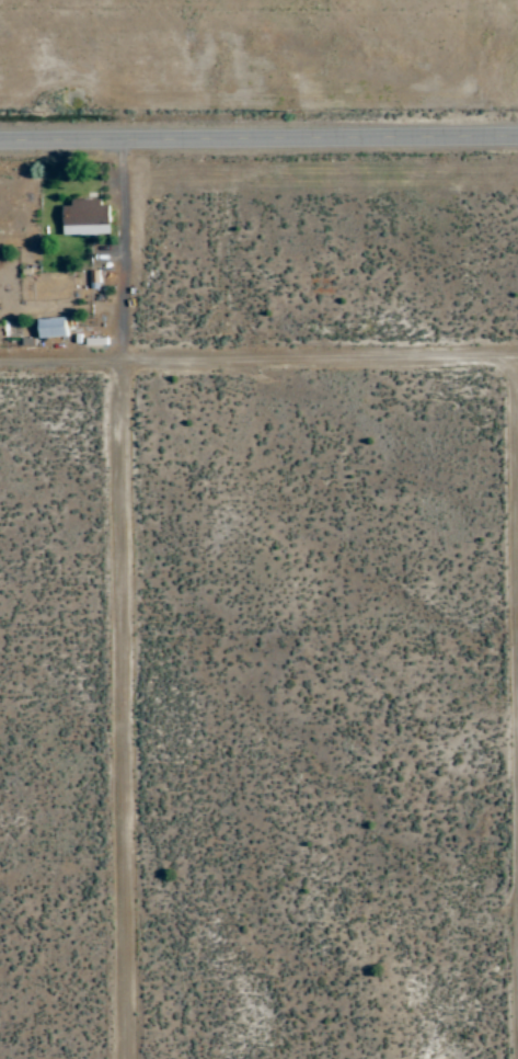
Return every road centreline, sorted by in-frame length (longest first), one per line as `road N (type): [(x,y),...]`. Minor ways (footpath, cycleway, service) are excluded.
road 1 (residential): [(132,1058),(124,365)]
road 2 (residential): [(0,366),(517,357)]
road 3 (tertiary): [(517,139),(0,144)]

